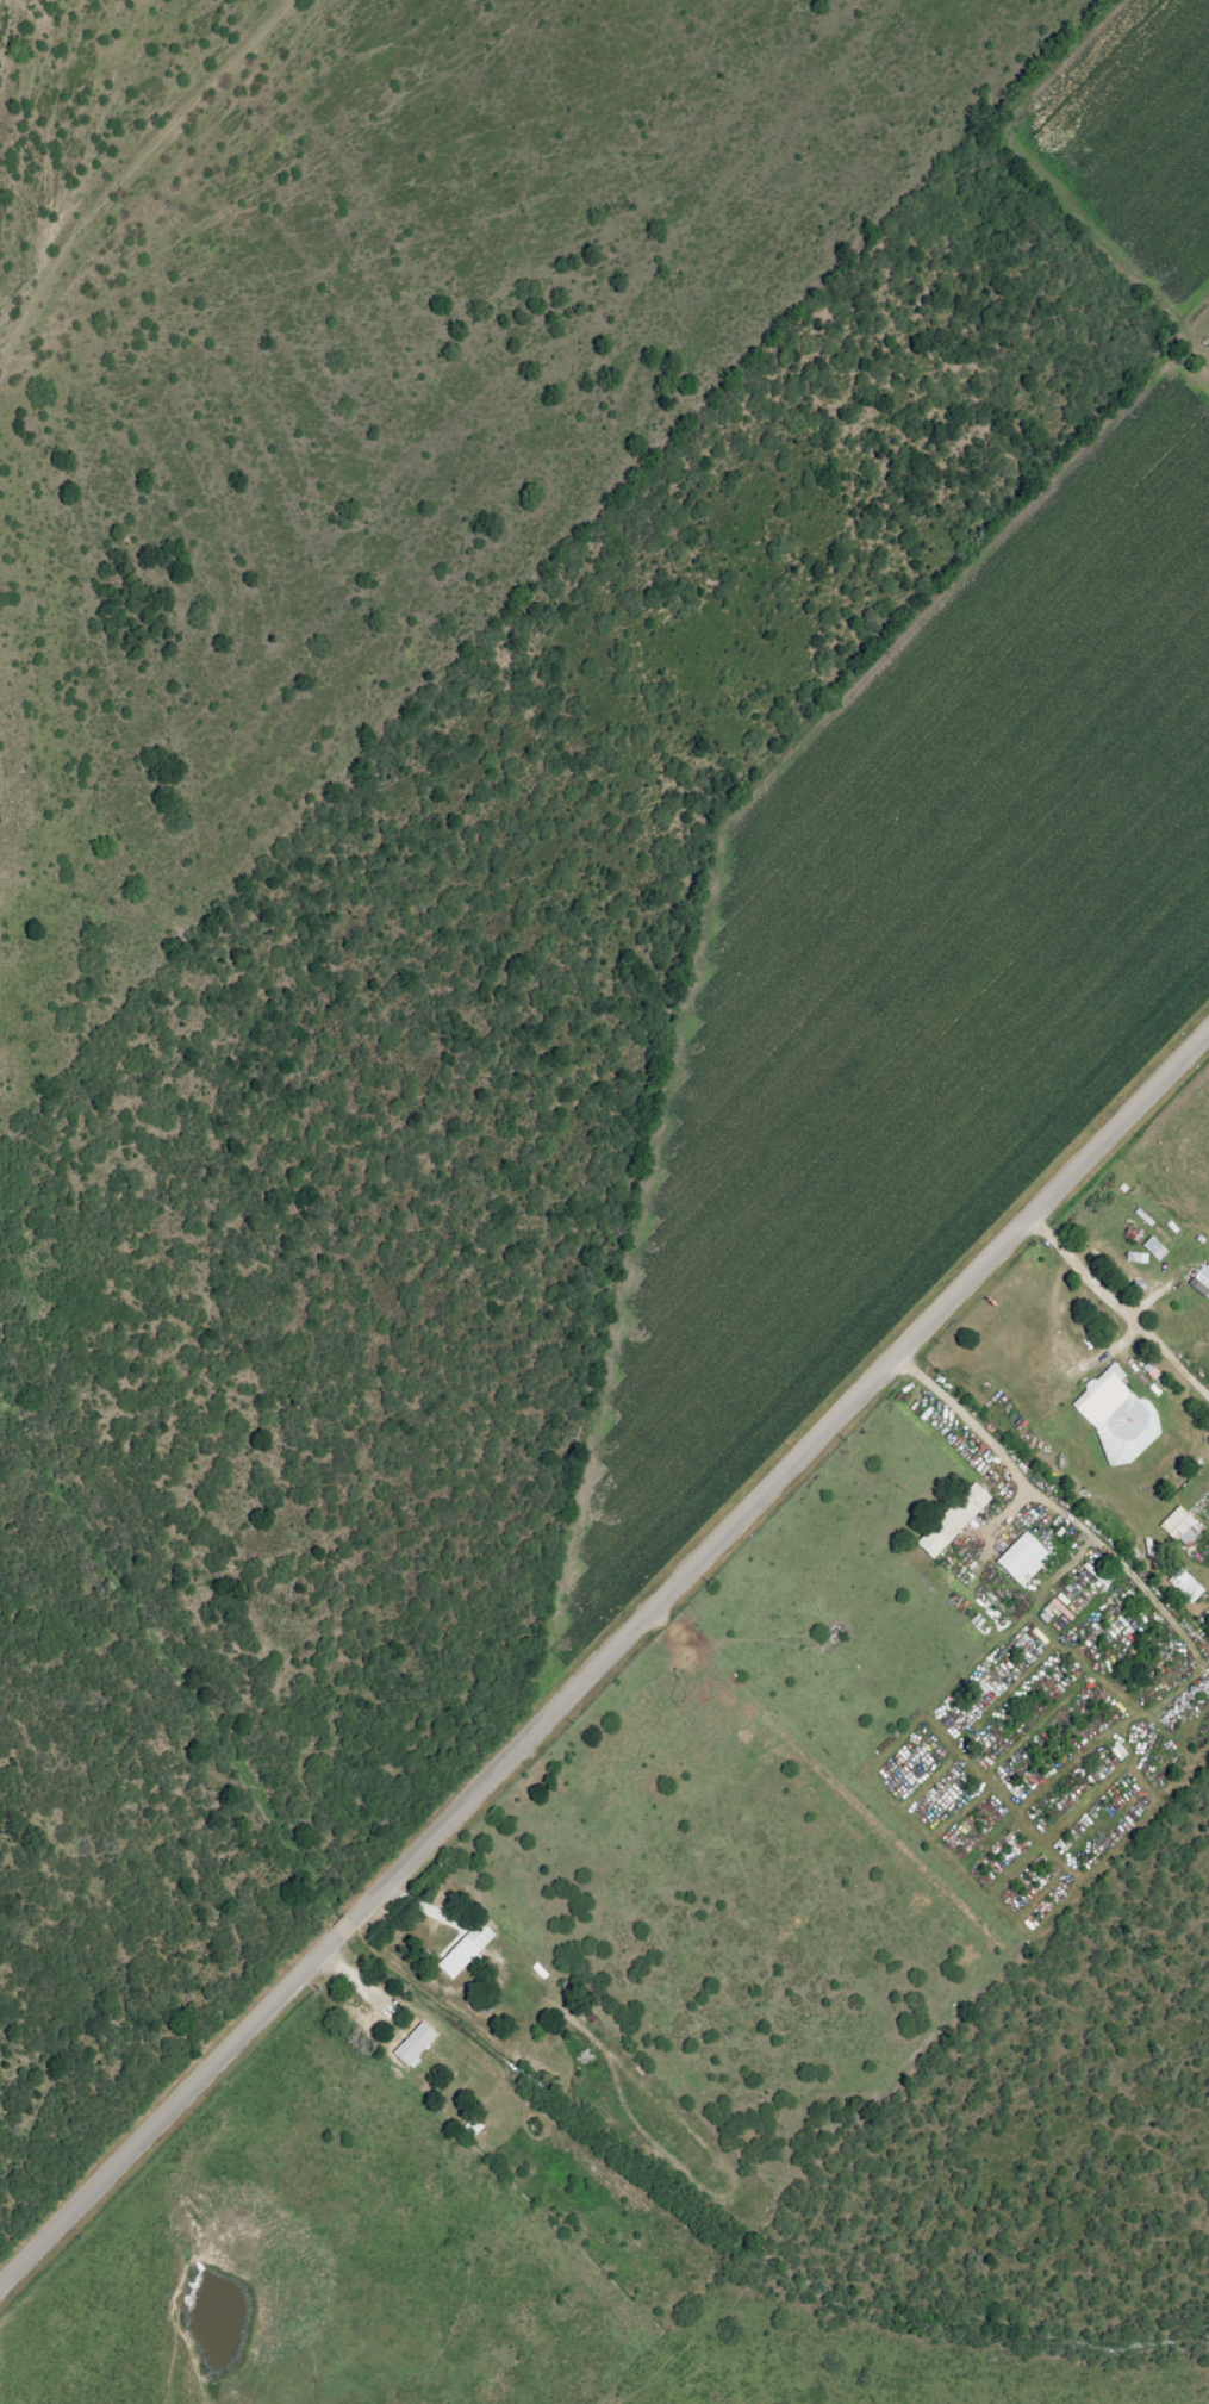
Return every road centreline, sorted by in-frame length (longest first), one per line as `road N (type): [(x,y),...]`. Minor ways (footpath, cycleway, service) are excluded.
road 1 (residential): [(0,2291),(1208,1036)]

